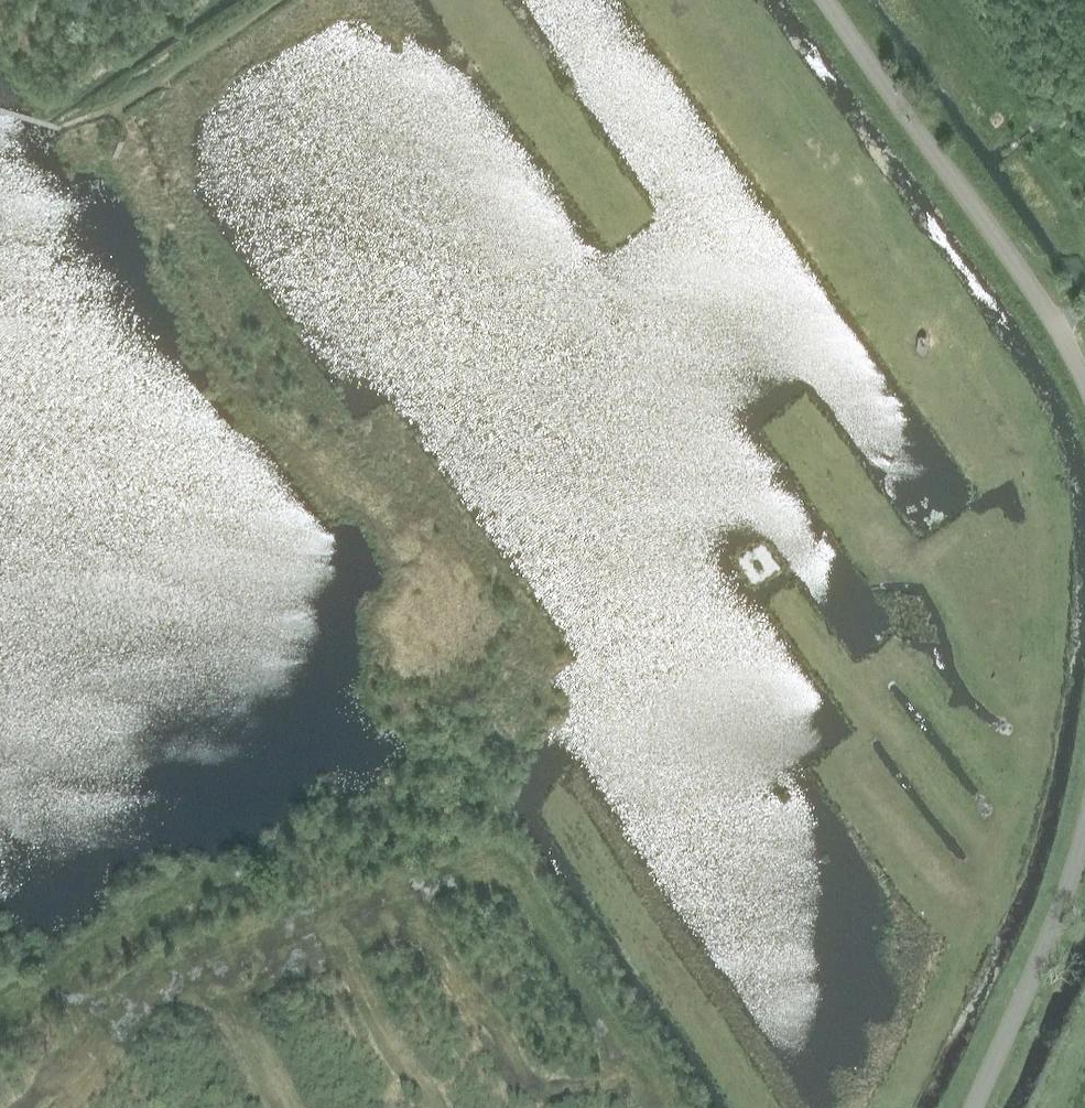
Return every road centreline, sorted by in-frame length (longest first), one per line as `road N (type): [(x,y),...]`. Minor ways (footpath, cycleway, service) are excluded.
road 1 (unclassified): [(1084,382),(1057,325),(824,0)]
road 2 (unclassified): [(973,1107),(1084,833)]

